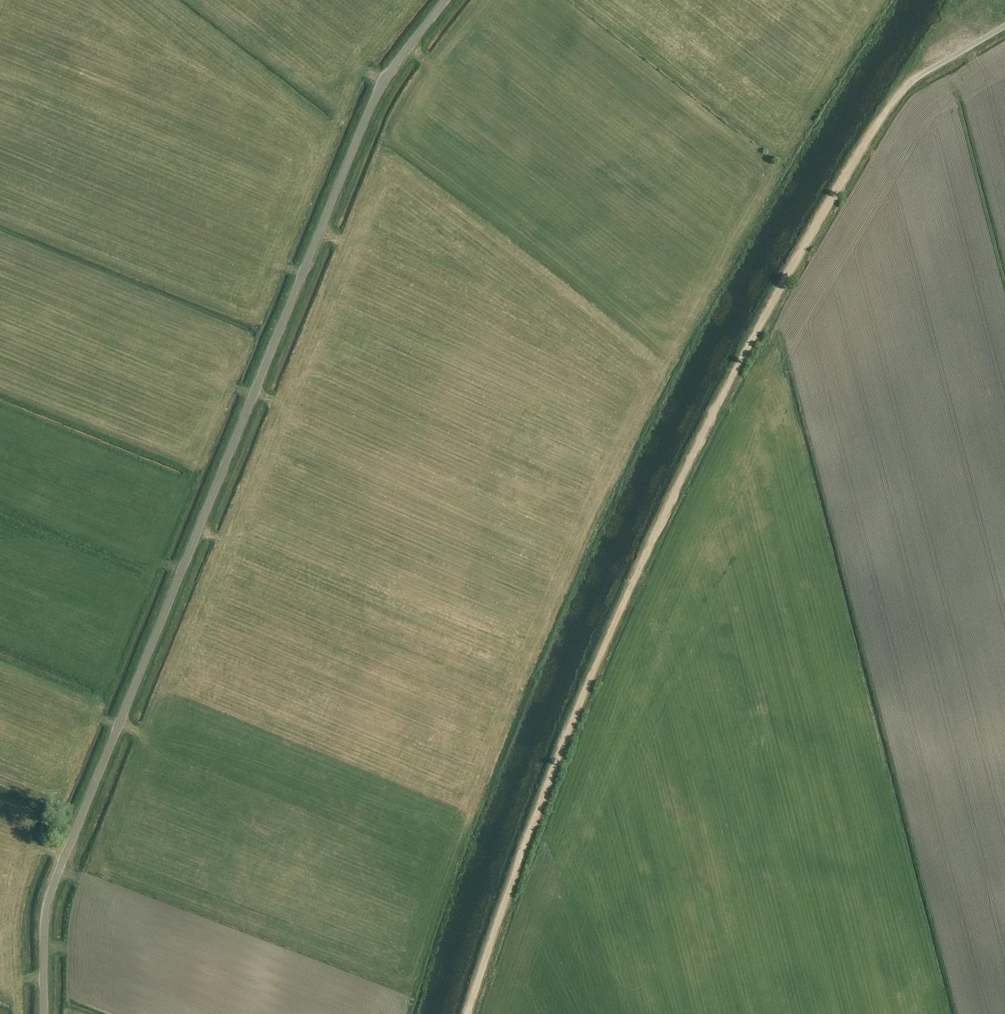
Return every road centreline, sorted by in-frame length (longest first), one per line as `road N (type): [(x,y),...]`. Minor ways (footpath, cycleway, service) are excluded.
road 1 (unclassified): [(44,1013),(52,888),(364,122),(382,84),(446,0)]
road 2 (track): [(469,1013),(550,778),(675,482),(902,89)]
road 3 (unclassified): [(902,89),(1004,26)]

